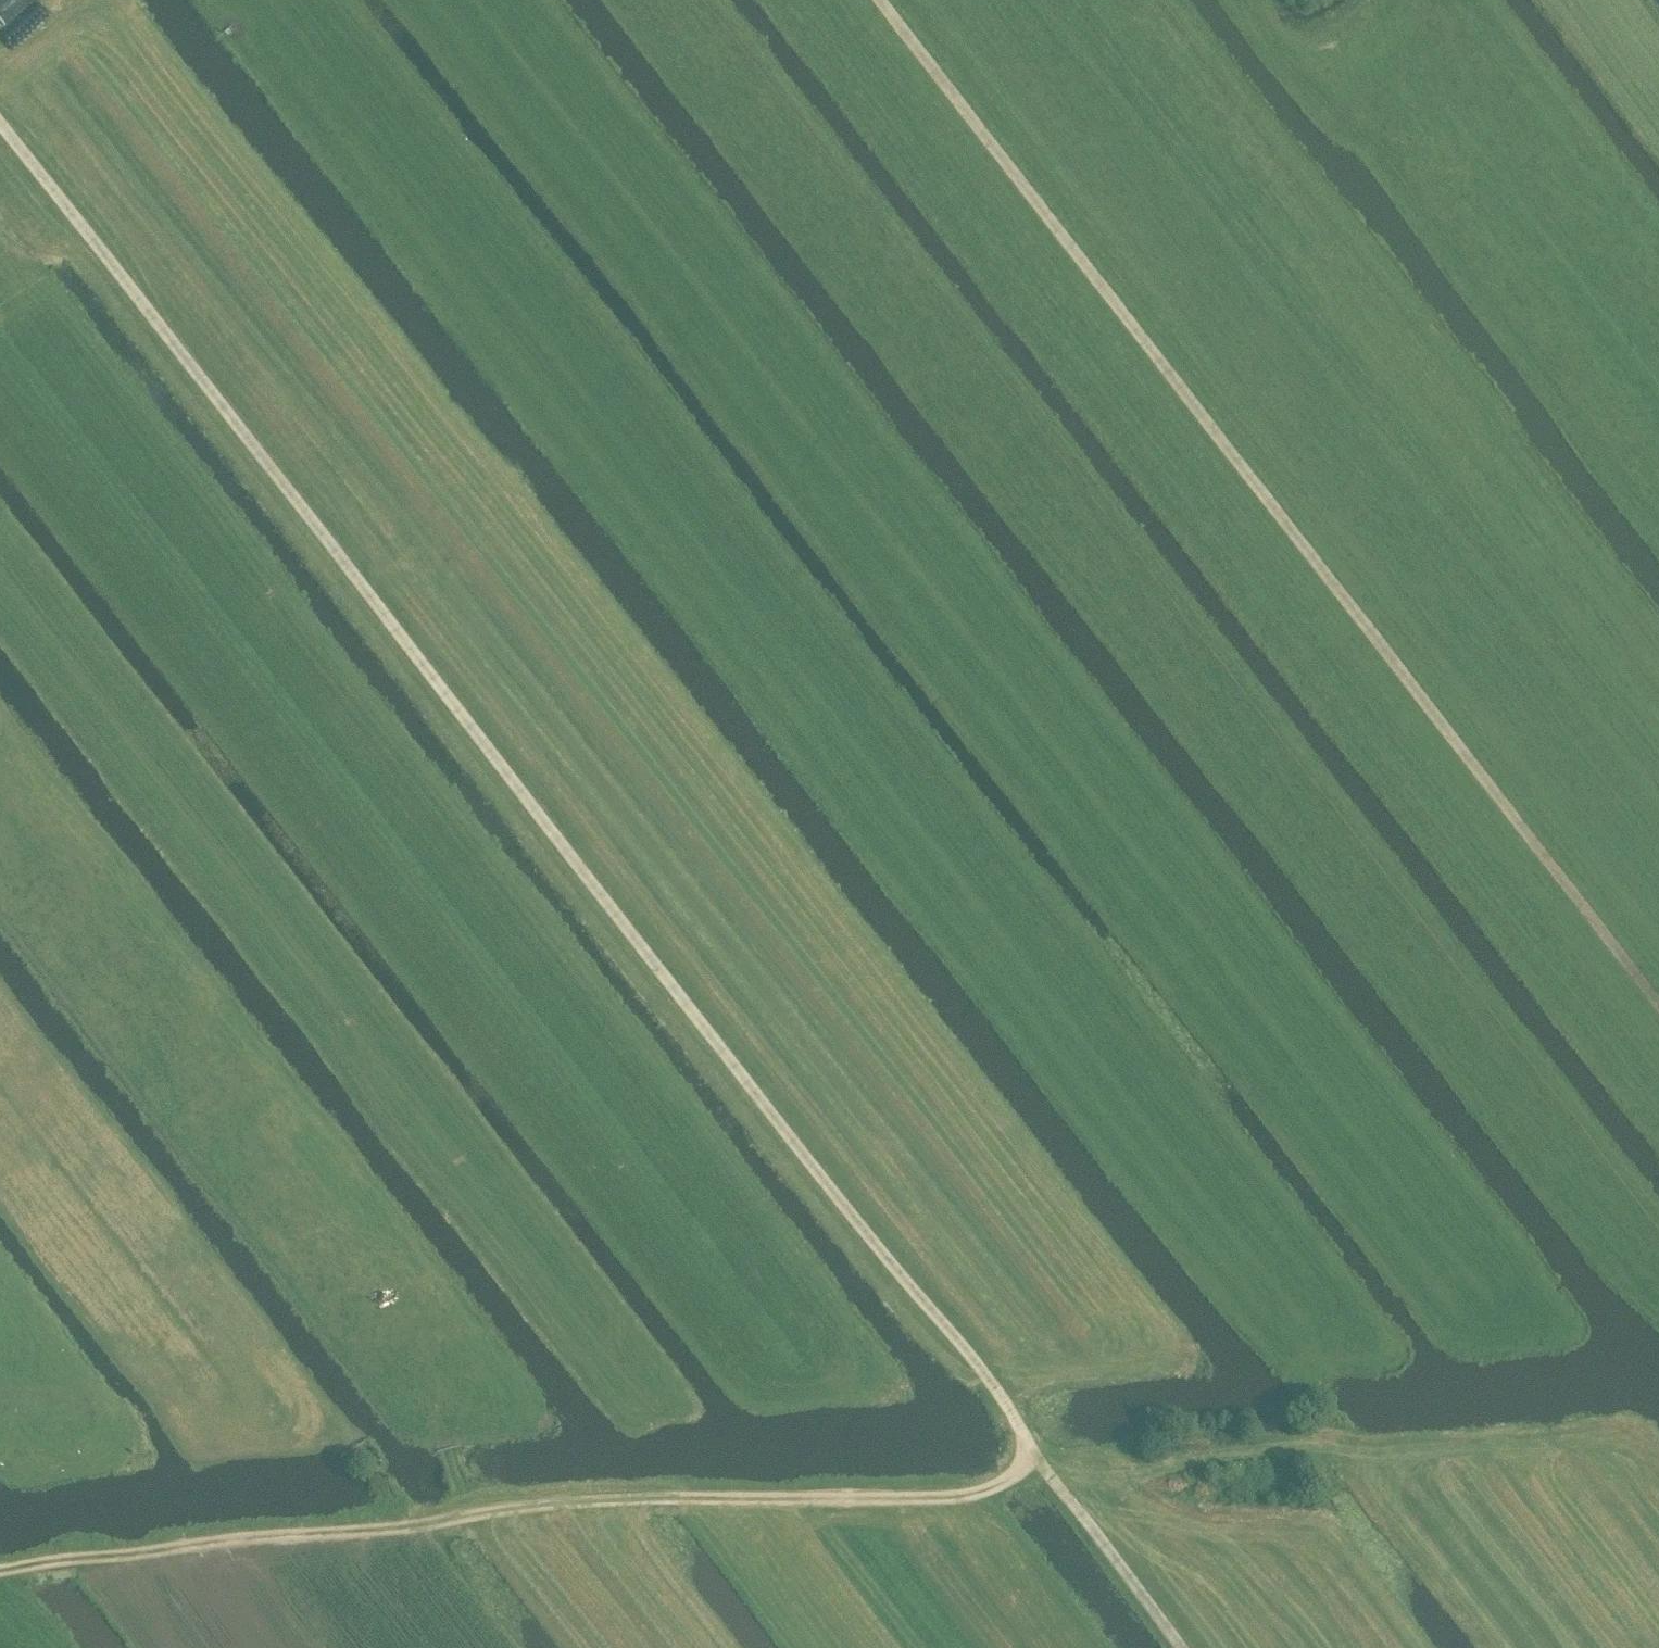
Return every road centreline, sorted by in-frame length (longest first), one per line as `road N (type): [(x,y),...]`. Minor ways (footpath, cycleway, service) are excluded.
road 1 (track): [(0,122),(979,1364),(1047,1473),(1181,1647)]
road 2 (track): [(877,0),(1658,1008)]
road 3 (track): [(1034,1452),(1018,1477),(984,1492),(557,1504),(0,1569)]

